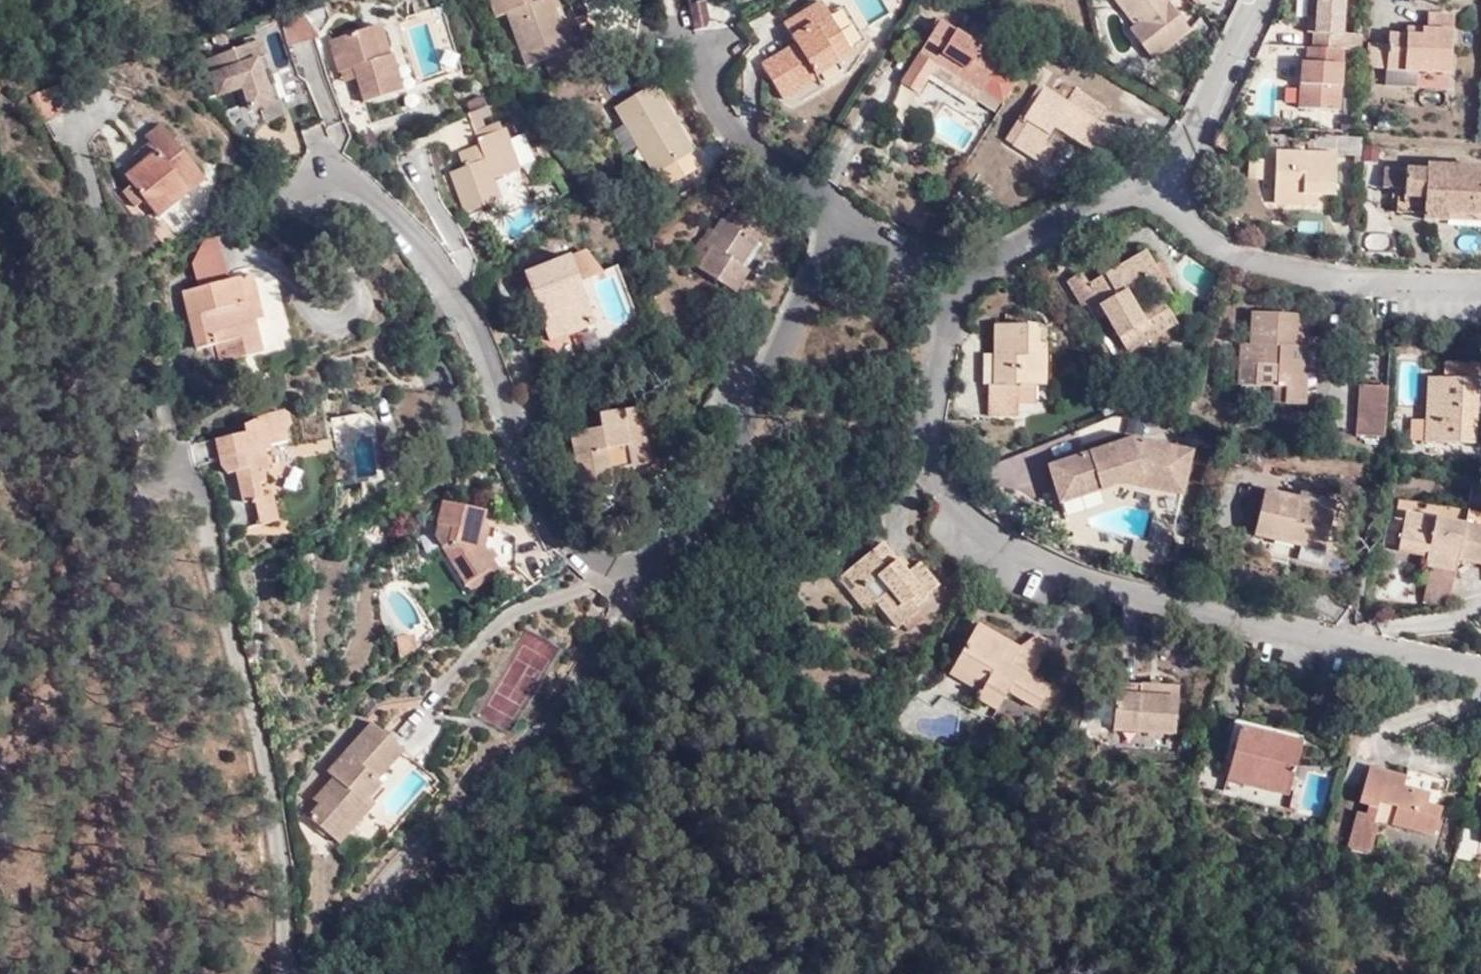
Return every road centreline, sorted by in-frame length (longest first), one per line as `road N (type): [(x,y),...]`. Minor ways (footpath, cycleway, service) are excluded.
road 1 (residential): [(853,225),(795,313),(693,526),(656,575),(609,577),(554,524),(496,357),(432,254),(343,176)]
road 2 (residential): [(1480,667),(1205,615),(1033,564),(956,506),(938,452),(950,285)]
road 3 (residential): [(1156,181),(1213,242),(1306,280),(1407,297),(1480,296)]
road 4 (track): [(0,754),(151,484)]
road 5 (residential): [(853,225),(743,142),(717,107),(710,65),(719,42)]
road 6 (residential): [(950,285),(1156,181)]
road 7 (residential): [(1156,181),(1237,65),(1267,0)]

